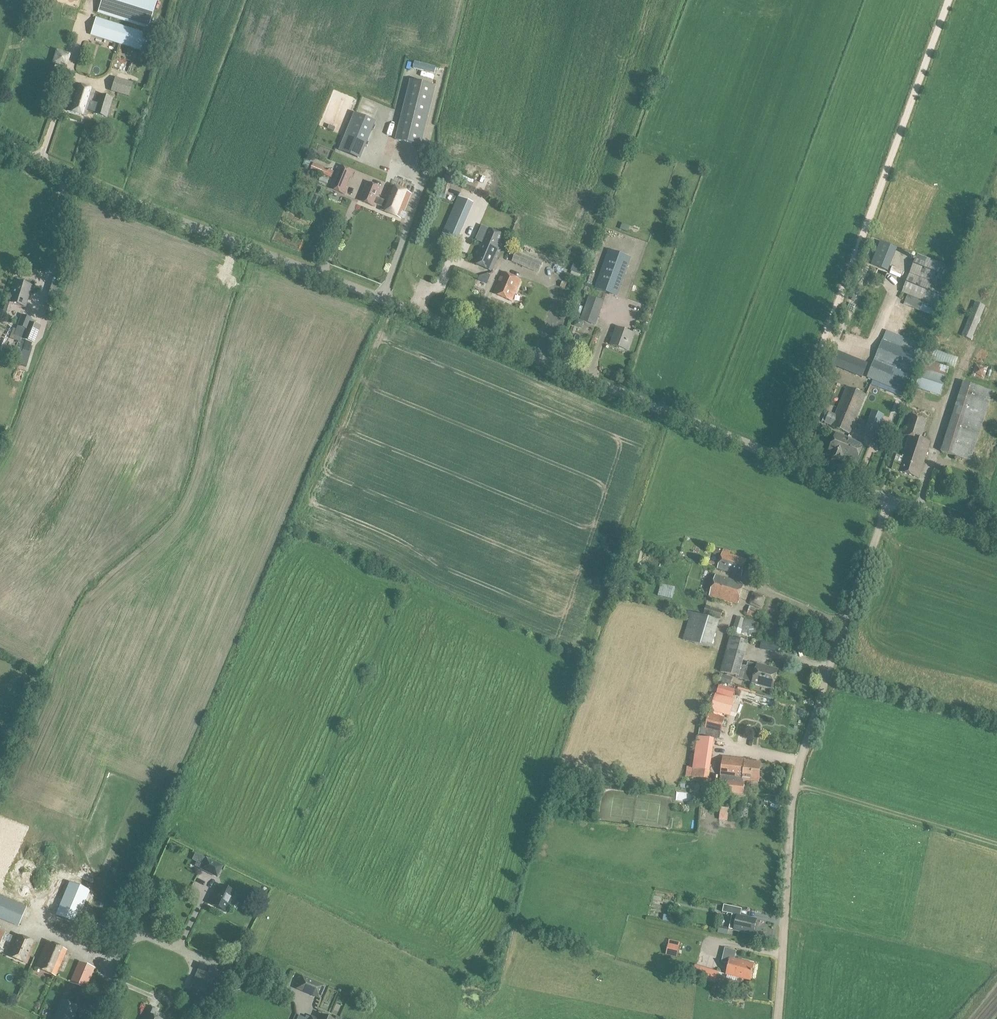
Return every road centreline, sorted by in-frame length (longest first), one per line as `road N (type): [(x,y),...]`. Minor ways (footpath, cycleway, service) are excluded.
road 1 (unclassified): [(782,458),(120,199),(0,139)]
road 2 (track): [(890,499),(791,787),(777,1018)]
road 3 (unclassified): [(950,0),(782,458)]
road 4 (unclassified): [(996,535),(782,458)]

